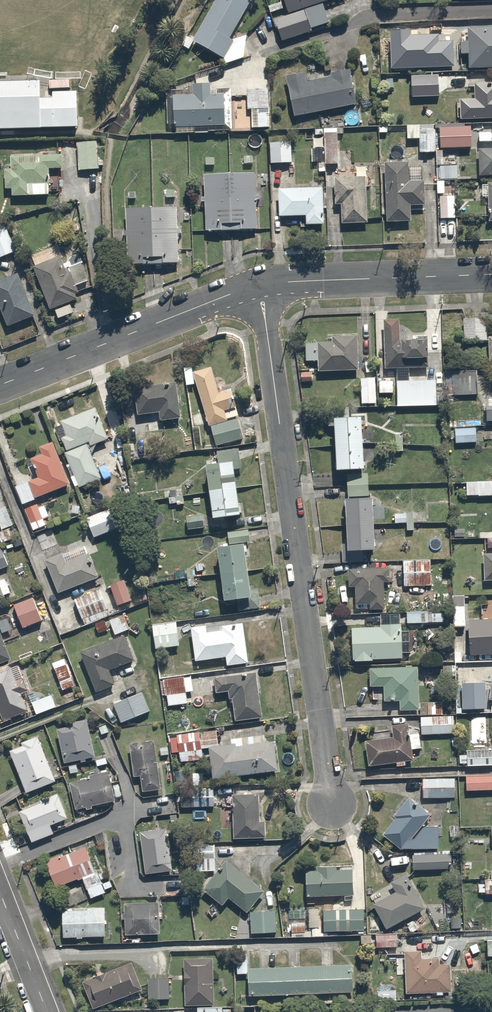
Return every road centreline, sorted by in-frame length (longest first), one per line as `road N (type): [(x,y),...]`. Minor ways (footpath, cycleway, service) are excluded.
road 1 (residential): [(261,284),(332,806)]
road 2 (residential): [(0,385),(261,284)]
road 3 (residential): [(261,284),(491,275)]
road 4 (residential): [(0,894),(47,1011)]

